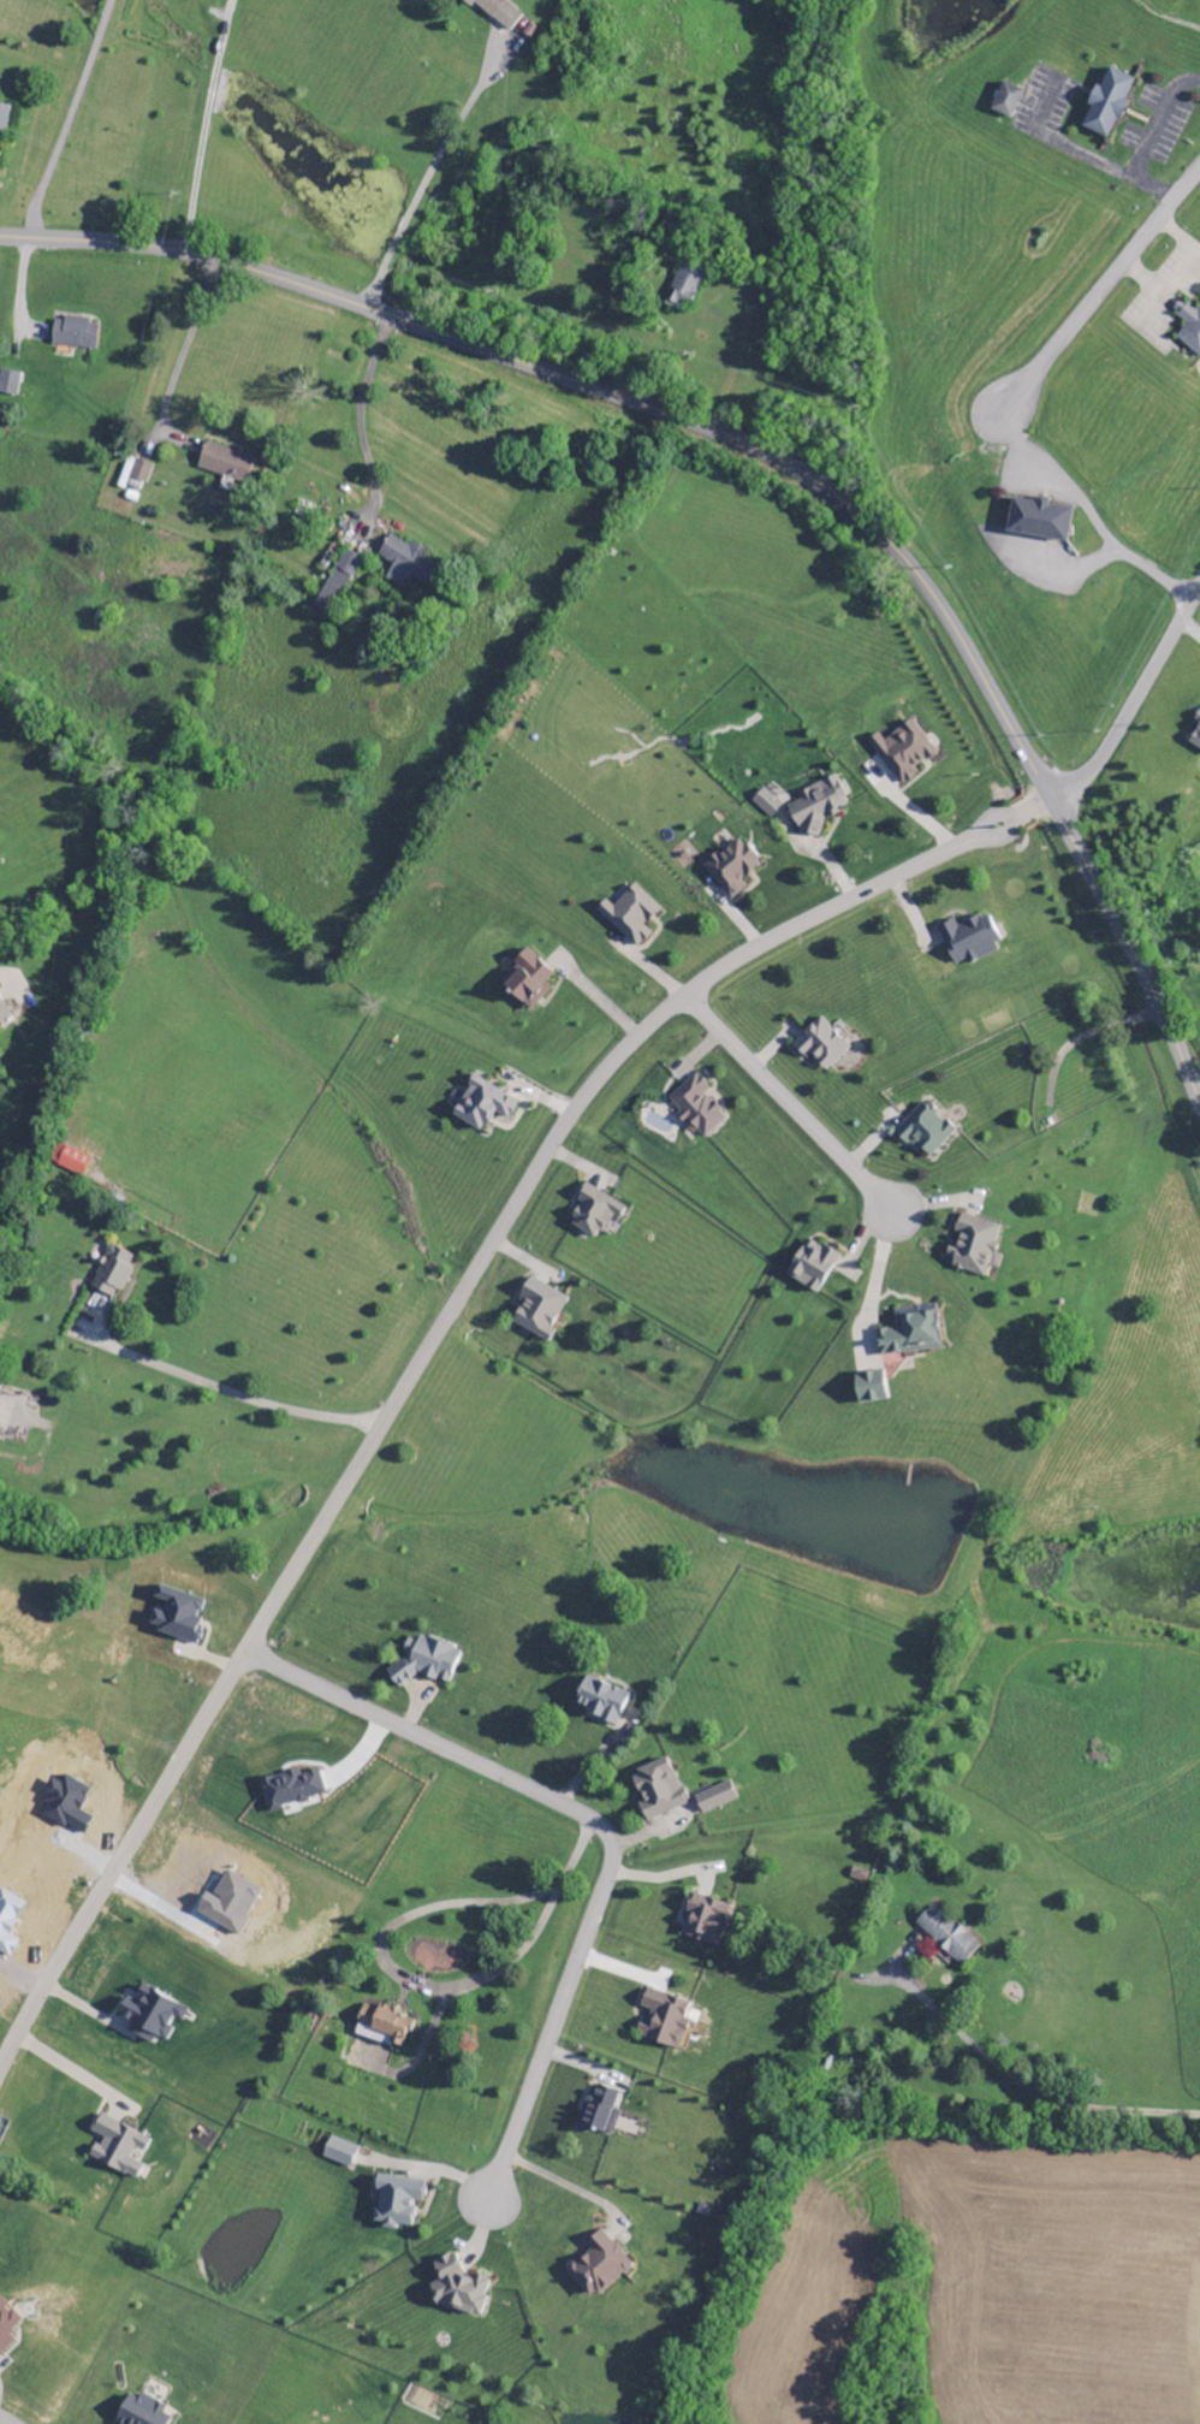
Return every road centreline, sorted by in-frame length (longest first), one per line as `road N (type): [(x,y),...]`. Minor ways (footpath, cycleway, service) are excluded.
road 1 (residential): [(1052,804),(696,983),(584,1092),(0,2060)]
road 2 (secondary): [(1199,1110),(1133,953),(967,651),(890,545),(827,488),(684,419),(255,269),(135,244),(0,236)]
road 3 (residential): [(483,2206),(616,1849),(608,1832),(246,1649)]
road 4 (residential): [(891,1213),(683,996)]
road 5 (residential): [(1052,804),(1104,753),(1199,585)]

